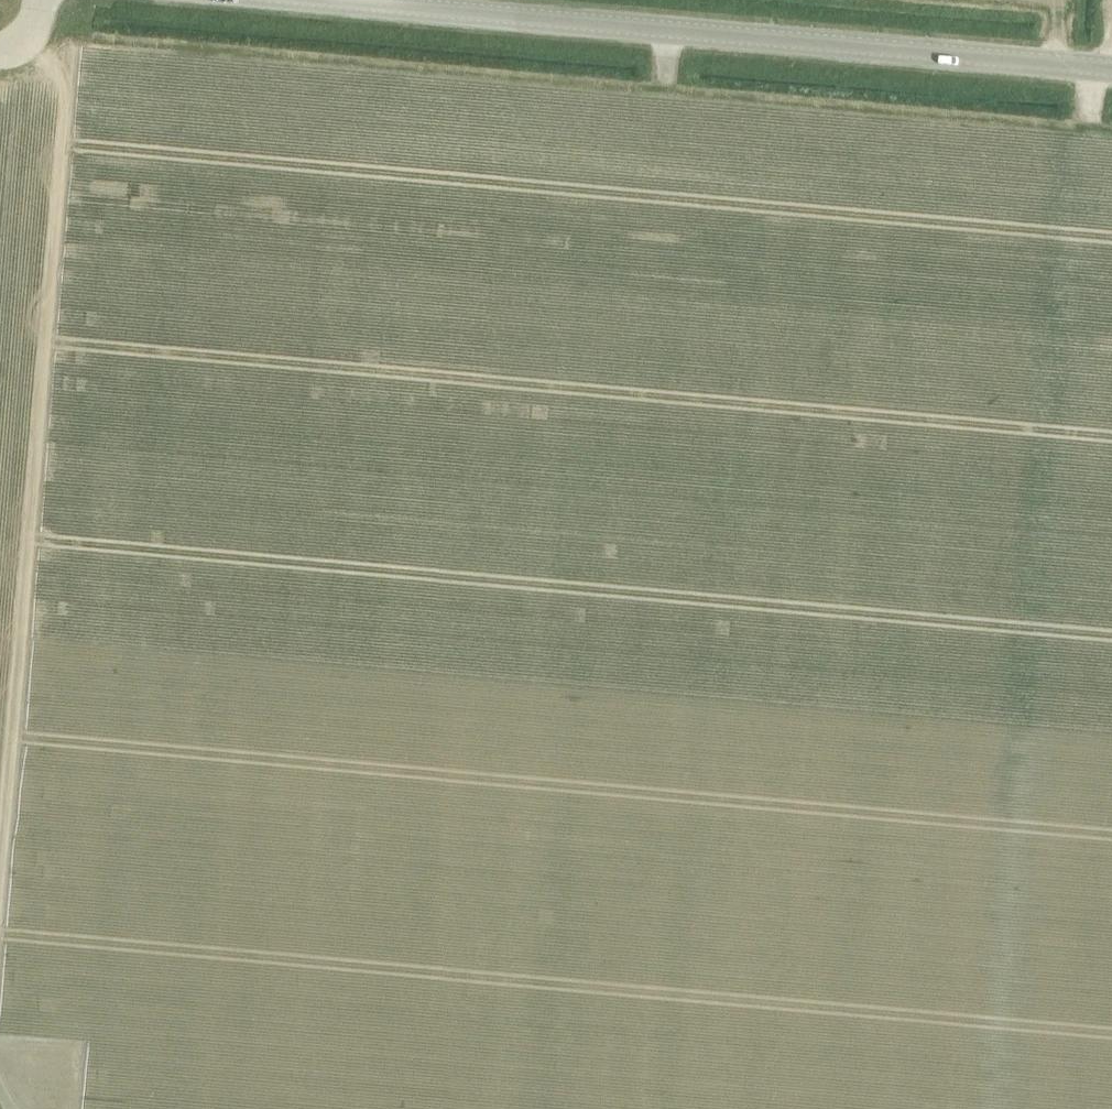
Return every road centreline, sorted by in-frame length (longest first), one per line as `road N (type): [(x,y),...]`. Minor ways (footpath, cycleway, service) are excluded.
road 1 (secondary): [(1111,69),(330,0)]

